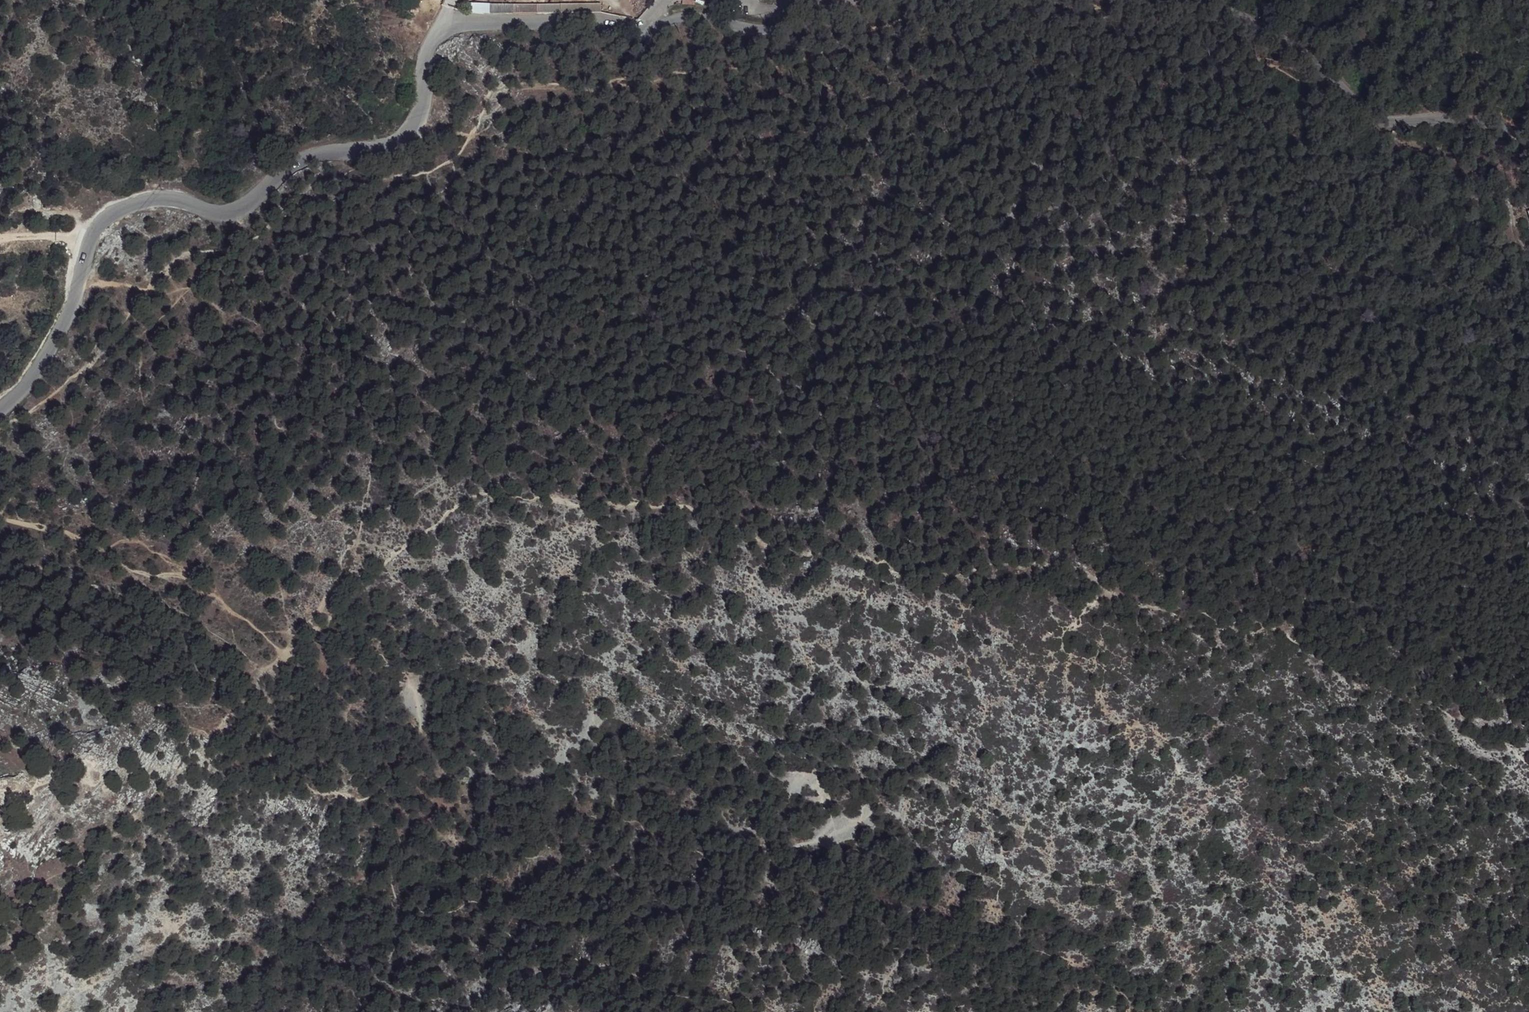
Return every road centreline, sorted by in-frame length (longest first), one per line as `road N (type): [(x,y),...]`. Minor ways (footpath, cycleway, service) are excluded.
road 1 (unclassified): [(0,407),(65,323),(102,220),(158,197),(238,212),(297,161),(400,140),(424,99),(425,58),(435,37),(459,23),(643,25),(685,18),(781,30),(846,0)]
road 2 (unclassified): [(1528,152),(1488,125),(1390,122),(1243,12),(1207,0)]

